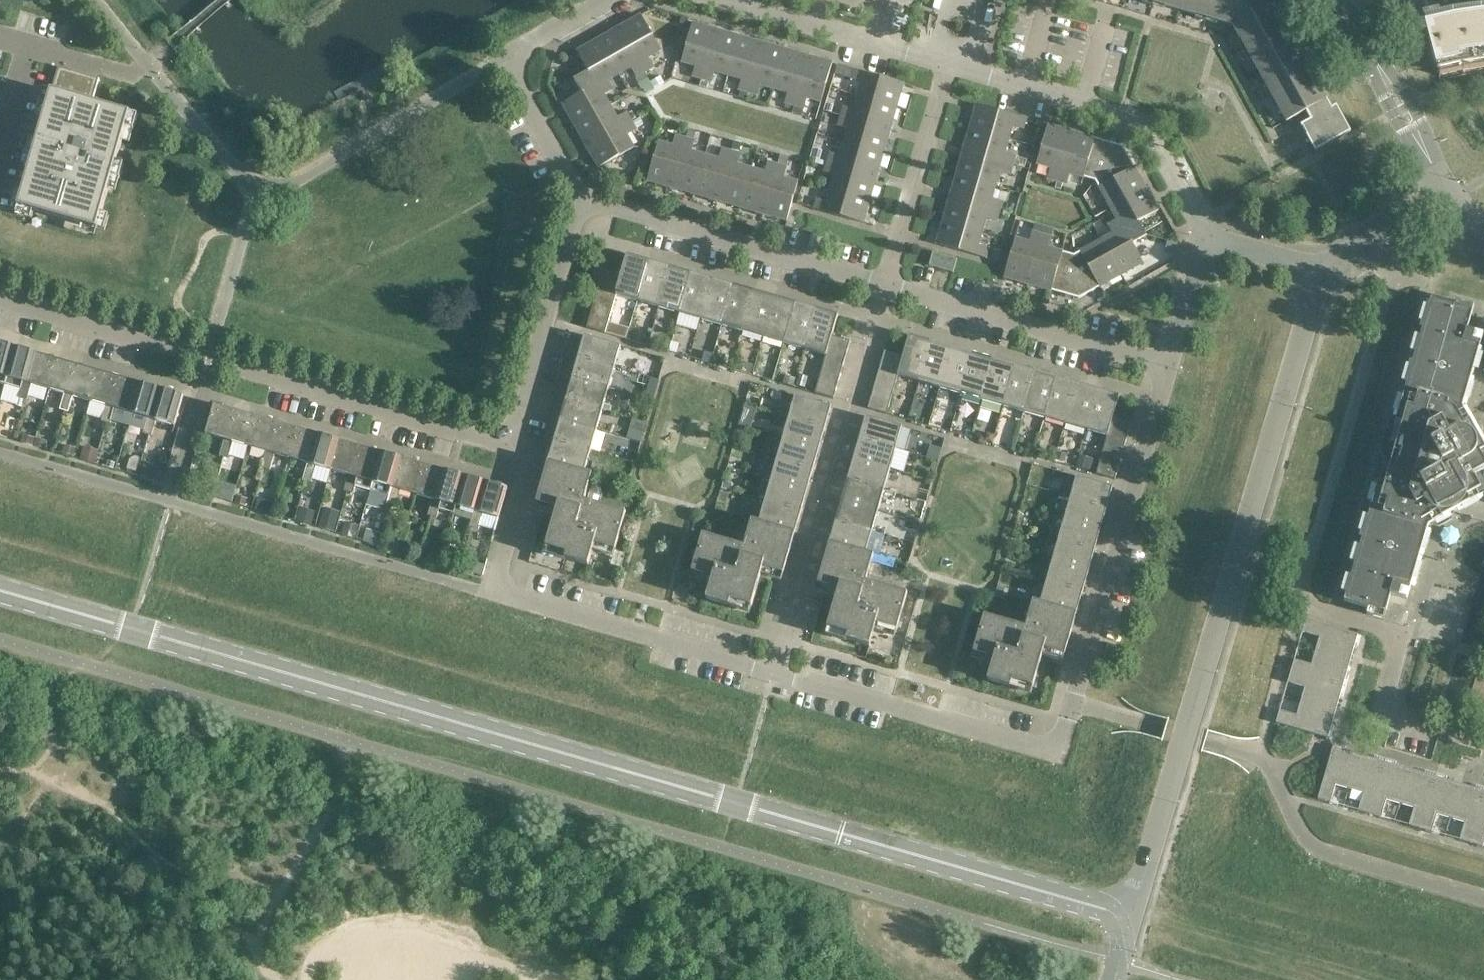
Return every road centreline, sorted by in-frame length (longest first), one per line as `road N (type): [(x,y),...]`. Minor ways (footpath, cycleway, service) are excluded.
road 1 (tertiary): [(1134,922),(0,592)]
road 2 (residential): [(514,447),(525,472),(493,595),(1039,747),(1065,729),(1170,369)]
road 3 (tertiary): [(1322,281),(1134,922)]
road 4 (residential): [(1374,239),(1393,280),(1304,597),(1315,610),(1388,638),(1396,713),(1483,743)]
road 5 (residential): [(514,447),(0,300)]
road 6 (residential): [(885,285),(582,201)]
road 7 (residential): [(1209,241),(1142,125),(977,73)]
road 8 (residential): [(1170,369),(885,285)]
road 9 (residential): [(611,0),(516,59),(520,93),(582,201)]
road 10 (residential): [(582,201),(514,447)]
road 11 (residential): [(885,285),(947,65)]
road 12 (tertiary): [(1456,202),(1346,15)]
road 13 (residential): [(922,58),(722,0)]

